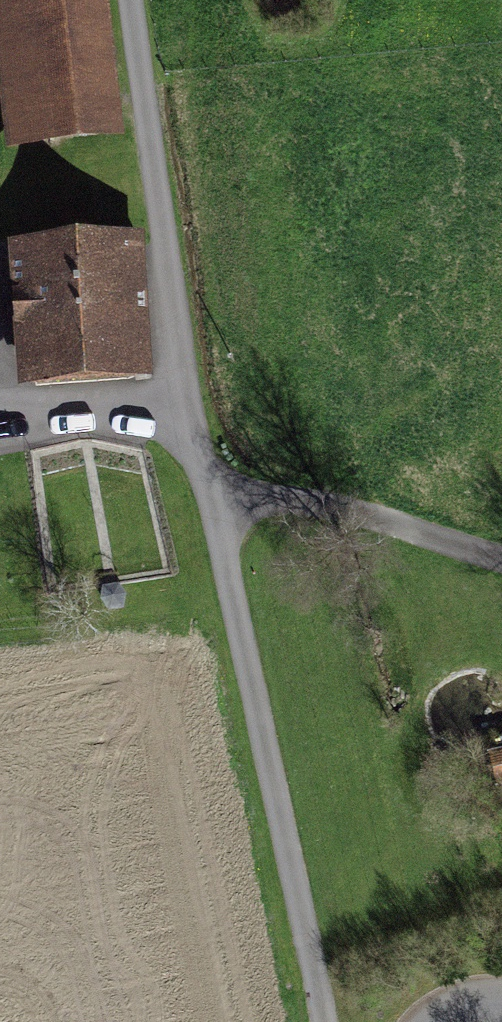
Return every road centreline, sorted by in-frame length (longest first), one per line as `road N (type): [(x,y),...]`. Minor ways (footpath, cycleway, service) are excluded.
road 1 (unclassified): [(322,1021),(214,519)]
road 2 (unclassified): [(187,396),(130,0)]
road 3 (residential): [(214,519),(280,498),(501,558)]
road 4 (residential): [(0,407),(187,396)]
road 5 (unclassified): [(214,519),(187,396)]

